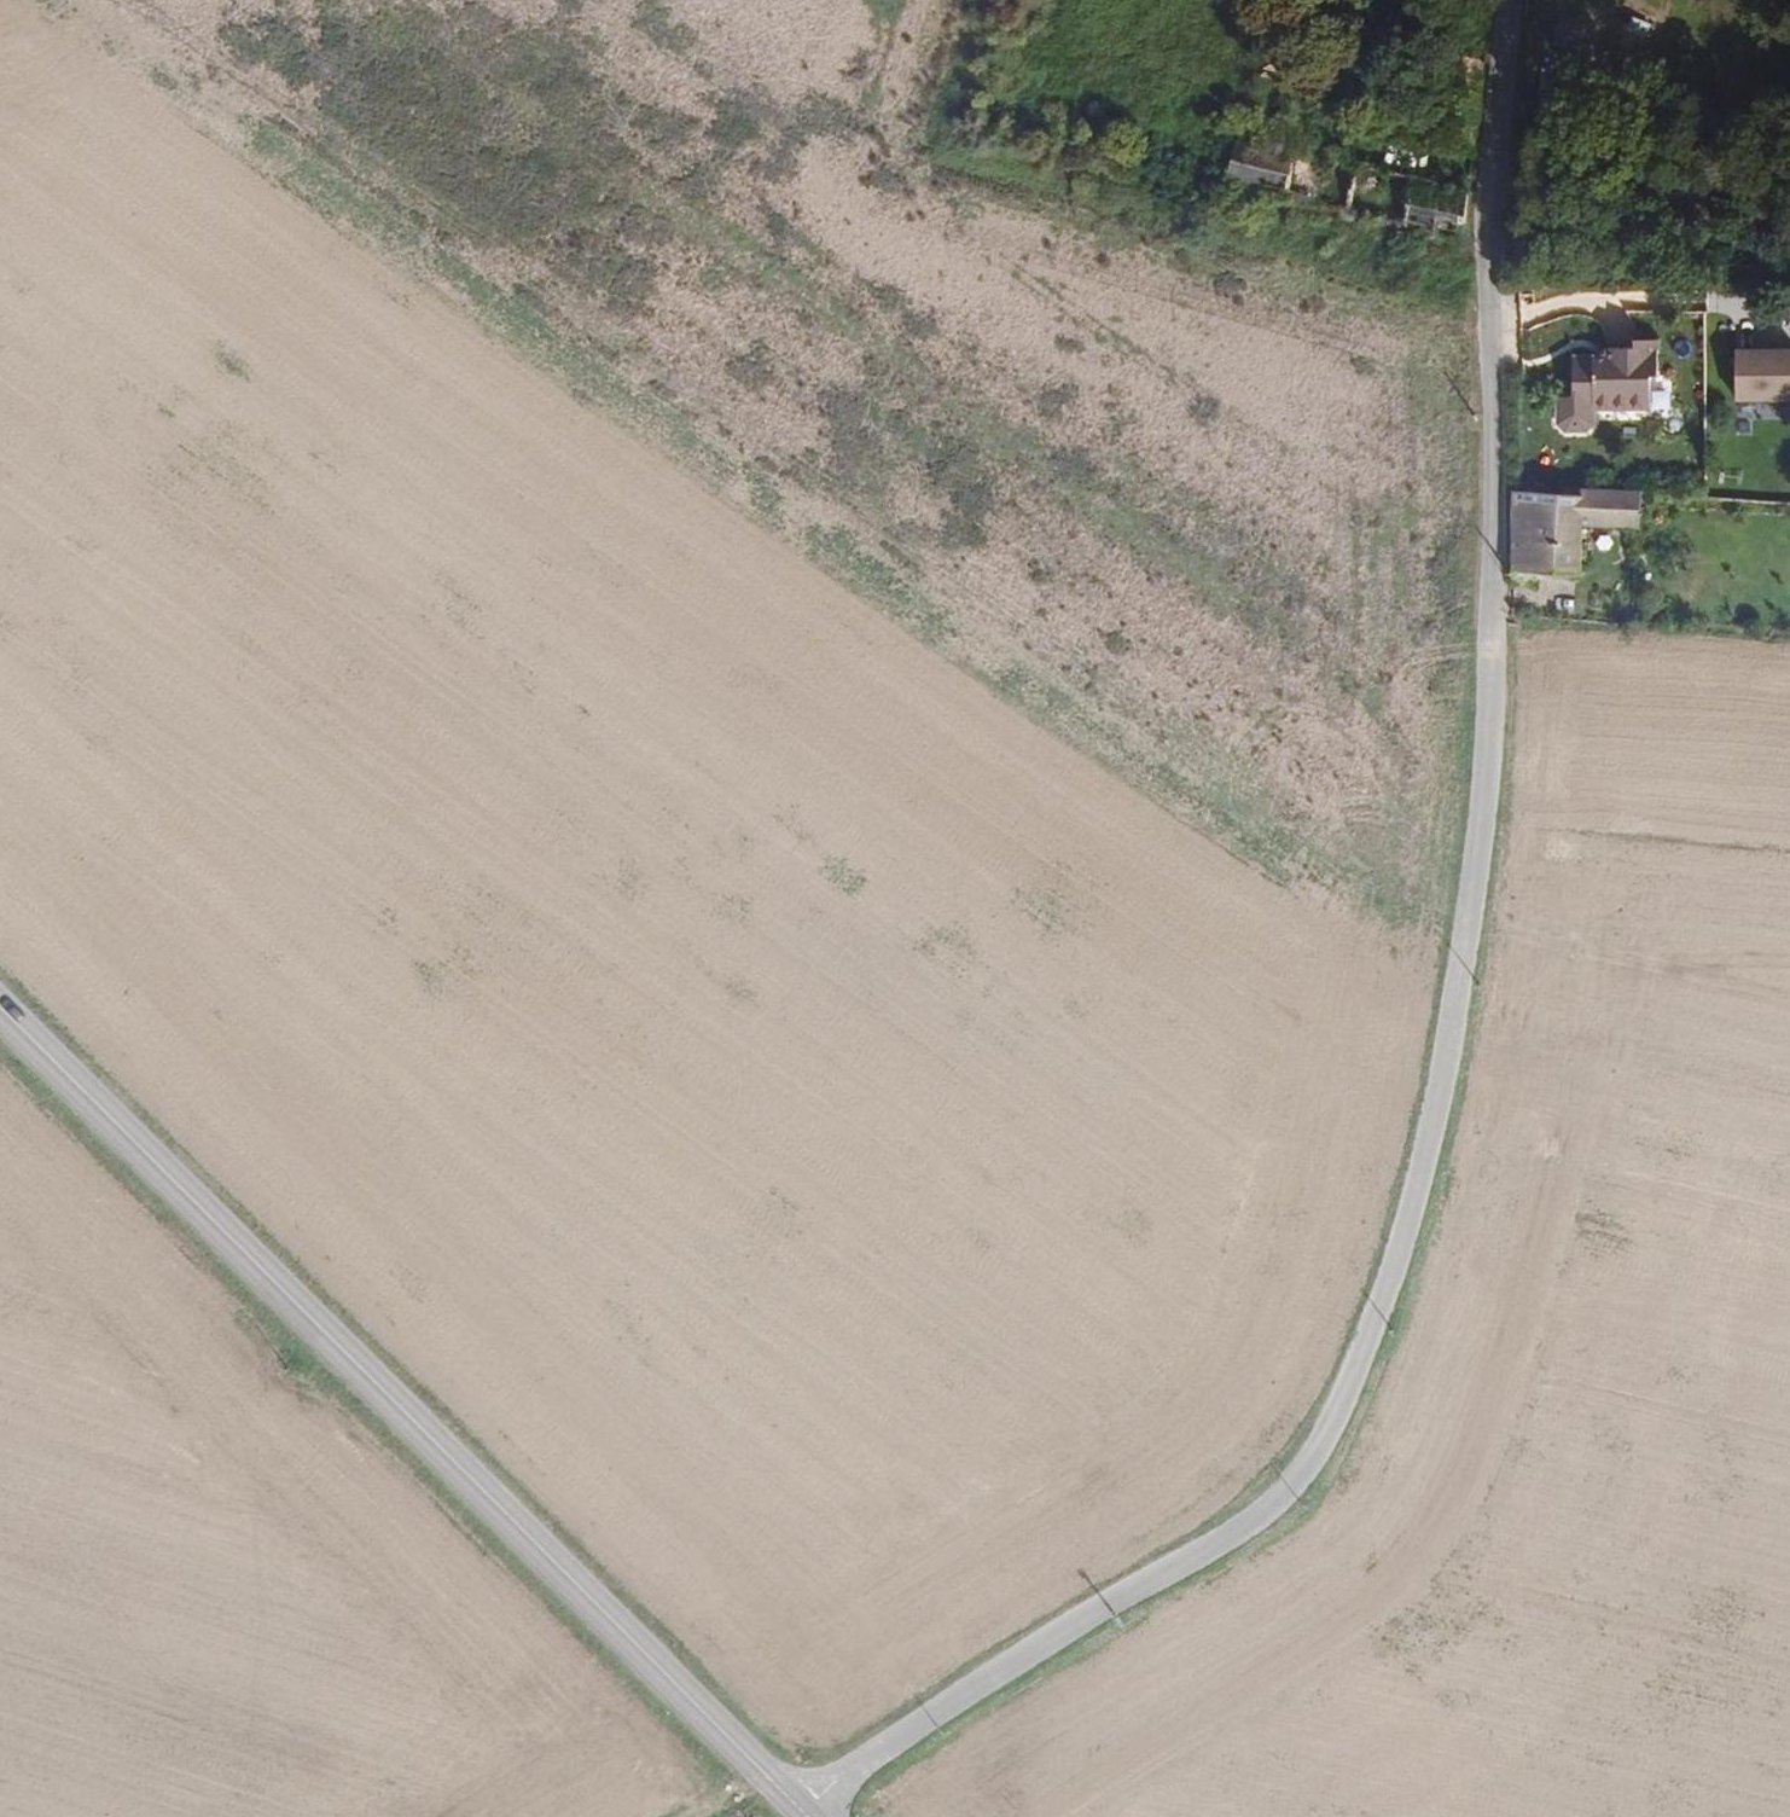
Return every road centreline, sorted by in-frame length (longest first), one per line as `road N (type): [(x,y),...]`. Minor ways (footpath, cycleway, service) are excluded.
road 1 (unclassified): [(1491,147),(1481,288),(1493,542),(1469,934),(1415,1194),(1363,1353),(1303,1472),(1153,1584),(795,1802)]
road 2 (secondary): [(795,1802),(0,1009)]
road 3 (residential): [(1500,0),(1491,147)]

